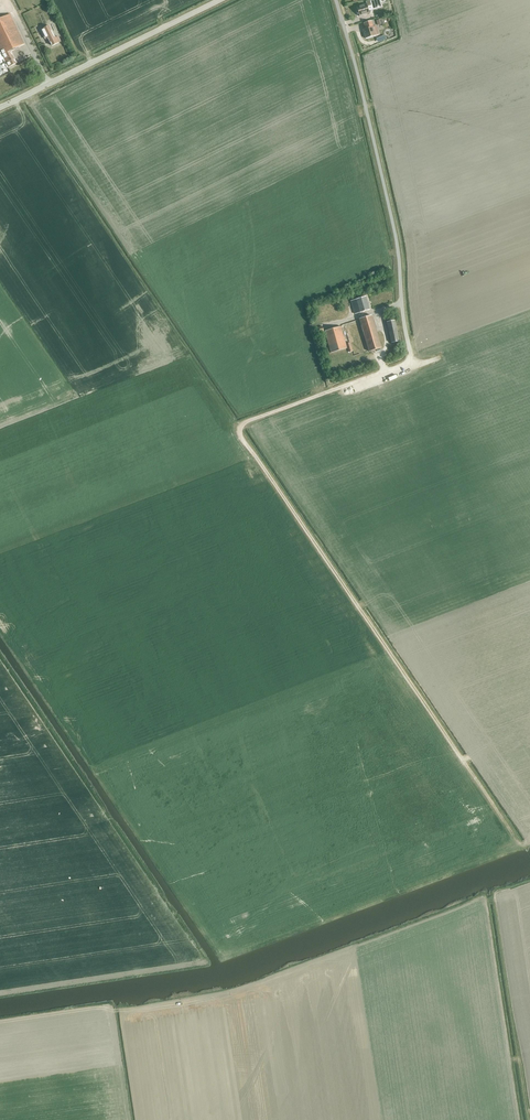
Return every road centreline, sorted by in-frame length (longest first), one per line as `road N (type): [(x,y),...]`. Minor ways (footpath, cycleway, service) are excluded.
road 1 (track): [(525,848),(240,434),(243,423),(400,366)]
road 2 (unclassified): [(400,366),(409,353),(395,233),(336,0)]
road 3 (track): [(527,1119),(494,897),(529,880)]
road 4 (unclassified): [(0,108),(219,0)]

